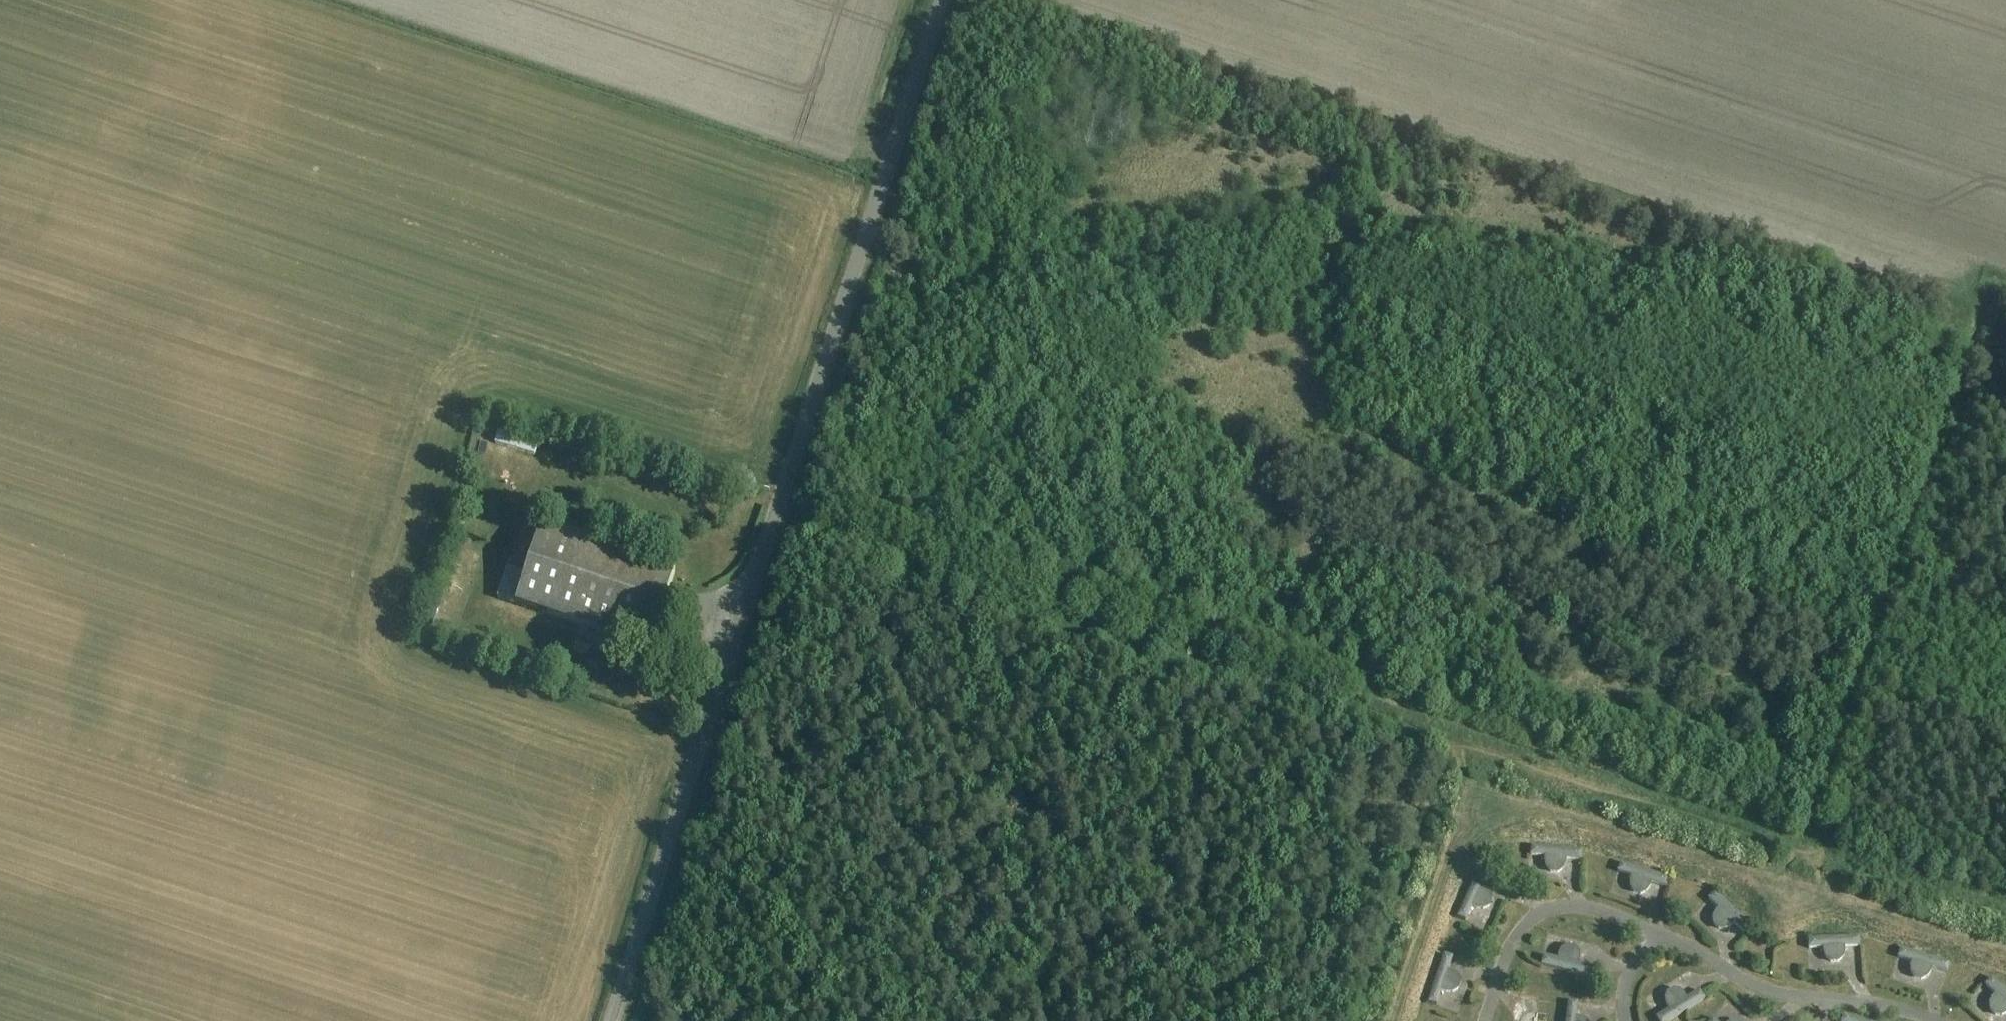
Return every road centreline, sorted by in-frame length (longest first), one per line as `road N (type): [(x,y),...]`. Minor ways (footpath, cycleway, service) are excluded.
road 1 (unclassified): [(610,1020),(941,0)]

